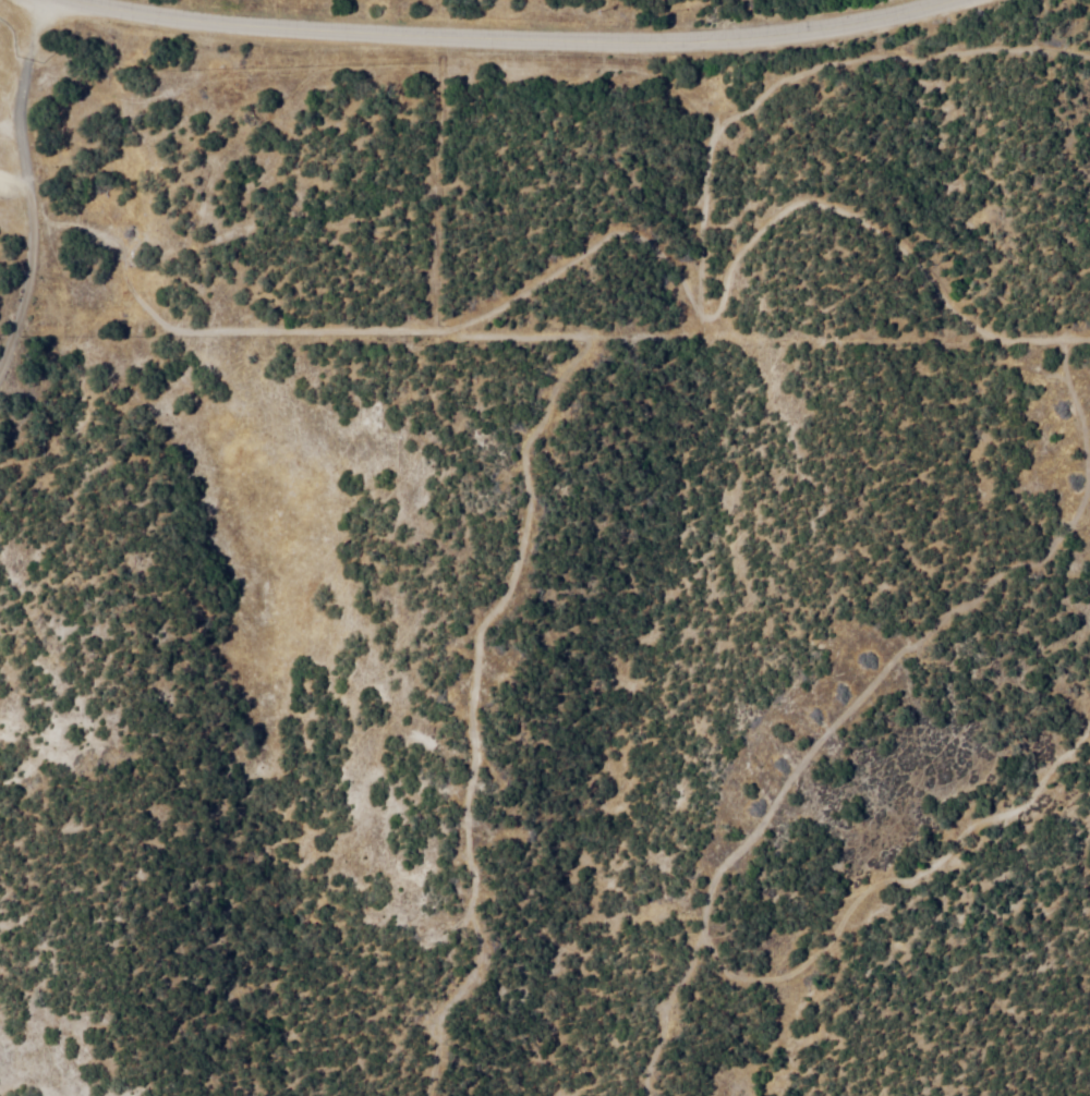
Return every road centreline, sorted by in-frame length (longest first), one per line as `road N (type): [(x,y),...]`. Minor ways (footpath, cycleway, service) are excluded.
road 1 (secondary): [(98,0),(130,10),(556,39),(791,33),(933,0)]
road 2 (track): [(53,0),(26,118),(33,255),(0,366)]

